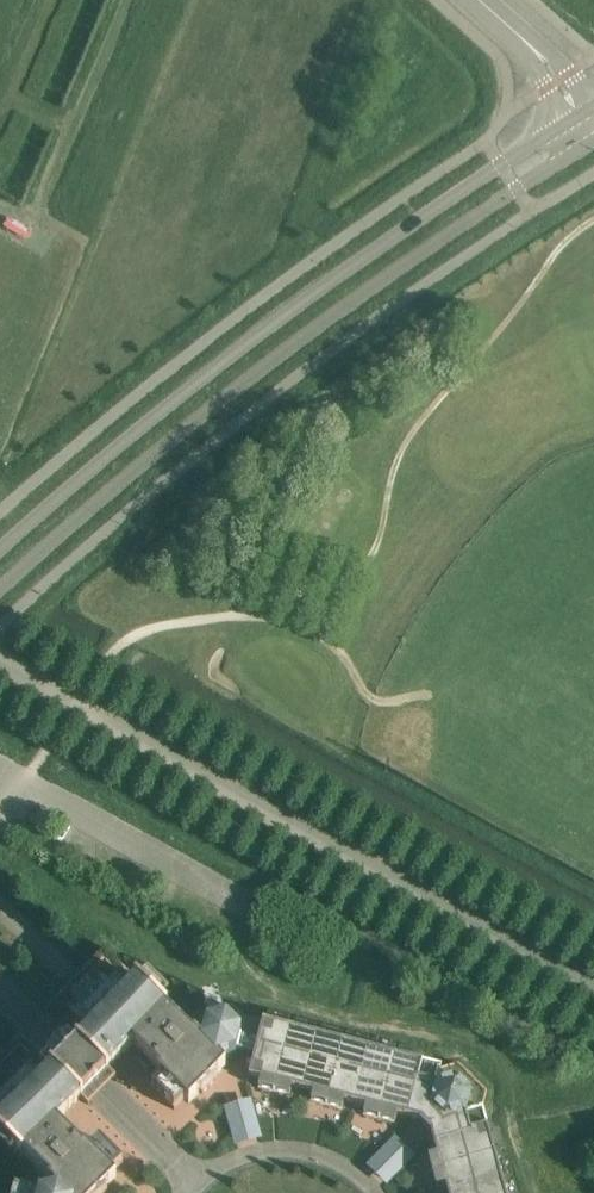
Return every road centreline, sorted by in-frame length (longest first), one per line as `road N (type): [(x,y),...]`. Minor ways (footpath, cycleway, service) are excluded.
road 1 (tertiary): [(0,590),(227,398),(577,152)]
road 2 (tertiary): [(564,126),(359,262),(203,379),(0,550)]
road 3 (residential): [(0,989),(201,1183)]
road 4 (residential): [(368,1192),(357,1178),(307,1154),(250,1156)]

